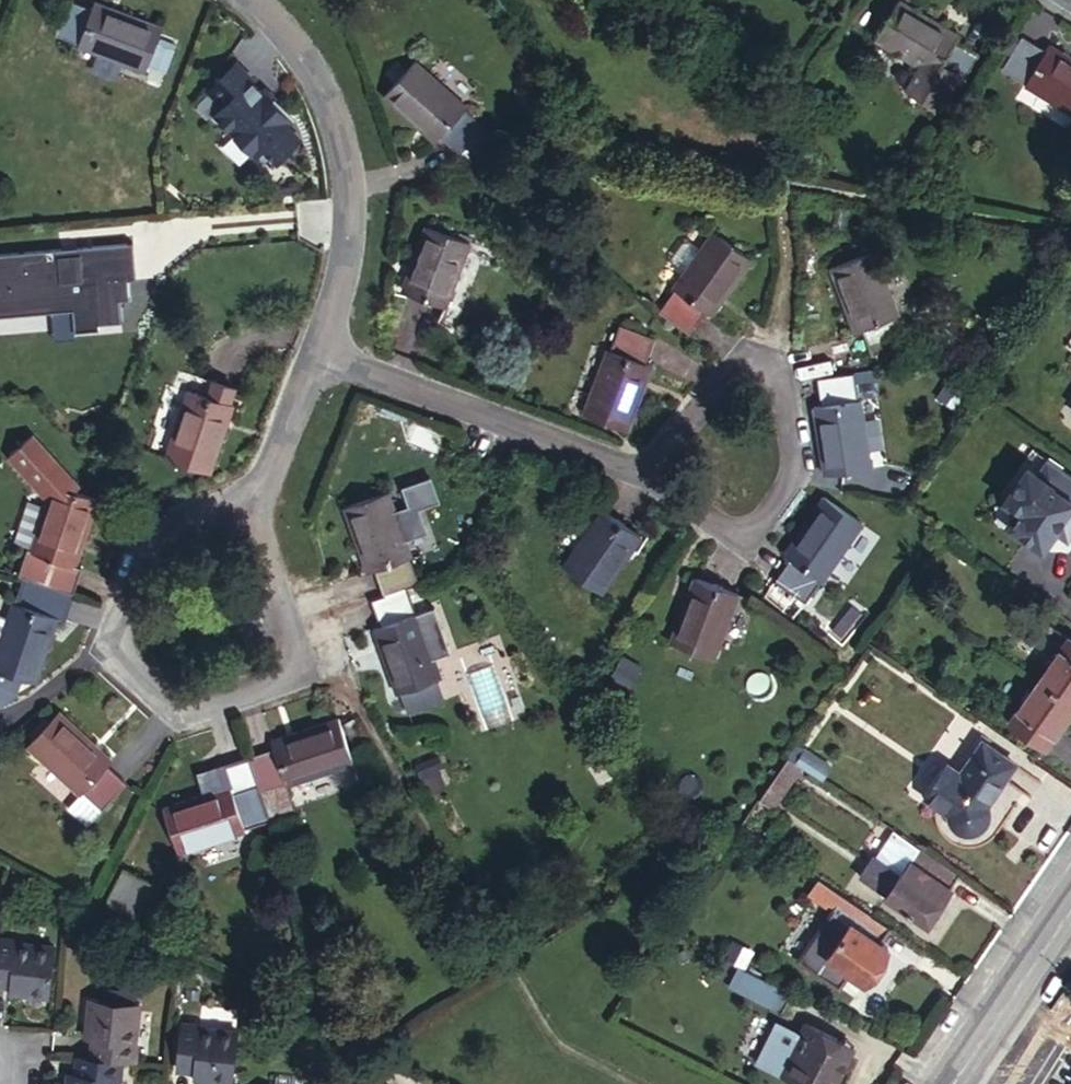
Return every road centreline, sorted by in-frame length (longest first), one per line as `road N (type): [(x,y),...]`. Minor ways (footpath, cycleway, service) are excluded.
road 1 (residential): [(255,494),(157,537),(121,609),(122,660),(167,703),(192,708),(282,682),(295,671),(296,649)]
road 2 (residential): [(654,477),(734,533),(756,528),(798,469),(788,389),(769,358),(743,357),(682,434)]
road 3 (residential): [(249,0),(277,21),(336,116),(352,201),(326,362)]
road 4 (residential): [(326,362),(654,477)]
road 5 (secondary): [(961,1083),(1070,924)]
road 6 (residential): [(296,649),(255,494)]
road 7 (residential): [(326,362),(255,494)]

